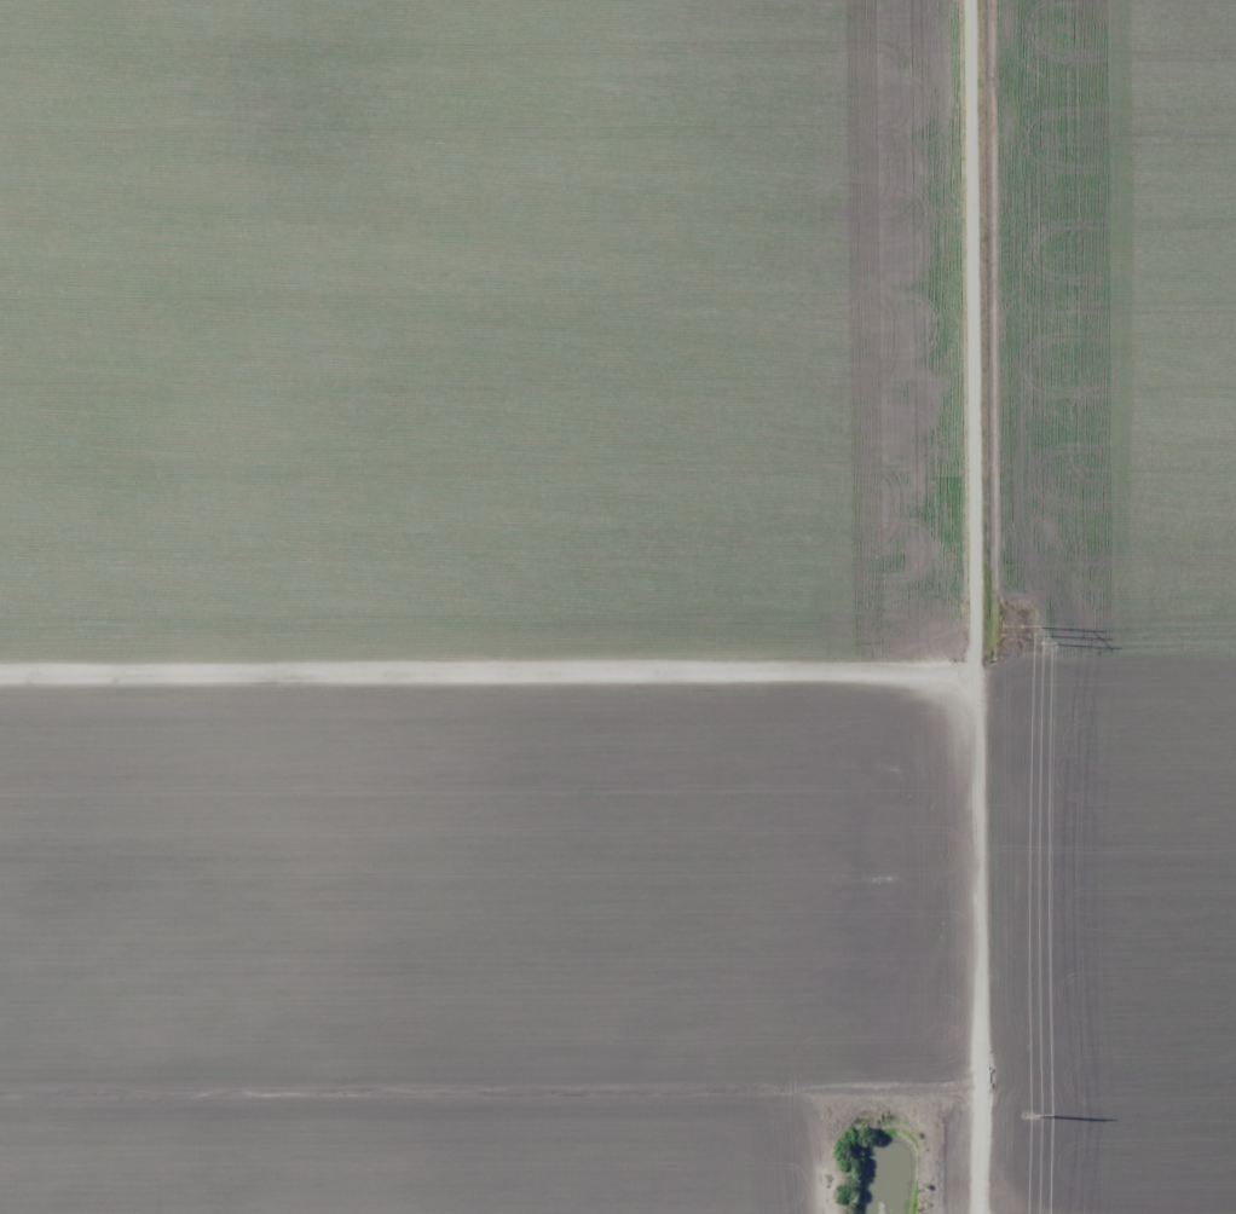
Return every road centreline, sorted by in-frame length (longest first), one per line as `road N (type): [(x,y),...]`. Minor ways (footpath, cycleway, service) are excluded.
road 1 (residential): [(953,1213),(954,0)]

